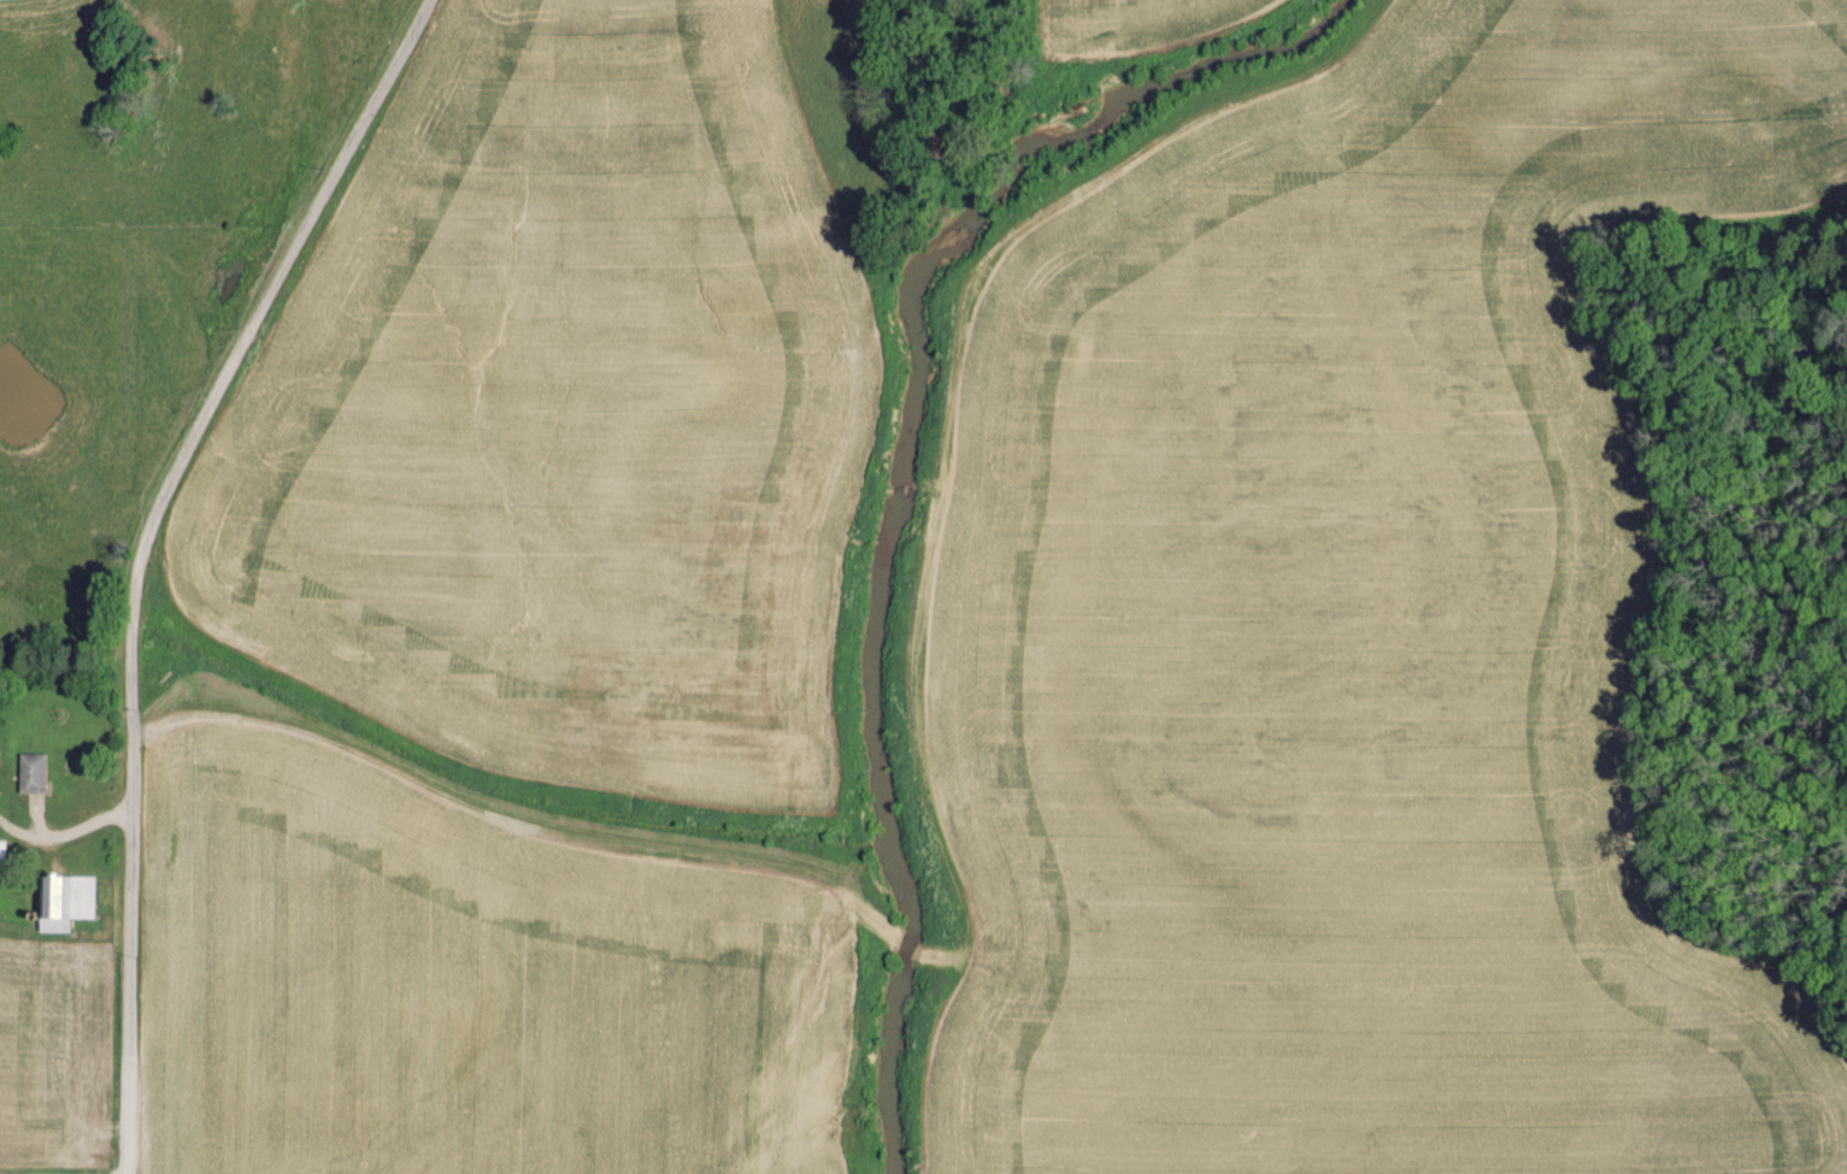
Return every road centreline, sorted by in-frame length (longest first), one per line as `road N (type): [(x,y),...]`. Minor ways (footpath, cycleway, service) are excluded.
road 1 (residential): [(124,1173),(154,543),(426,0)]

